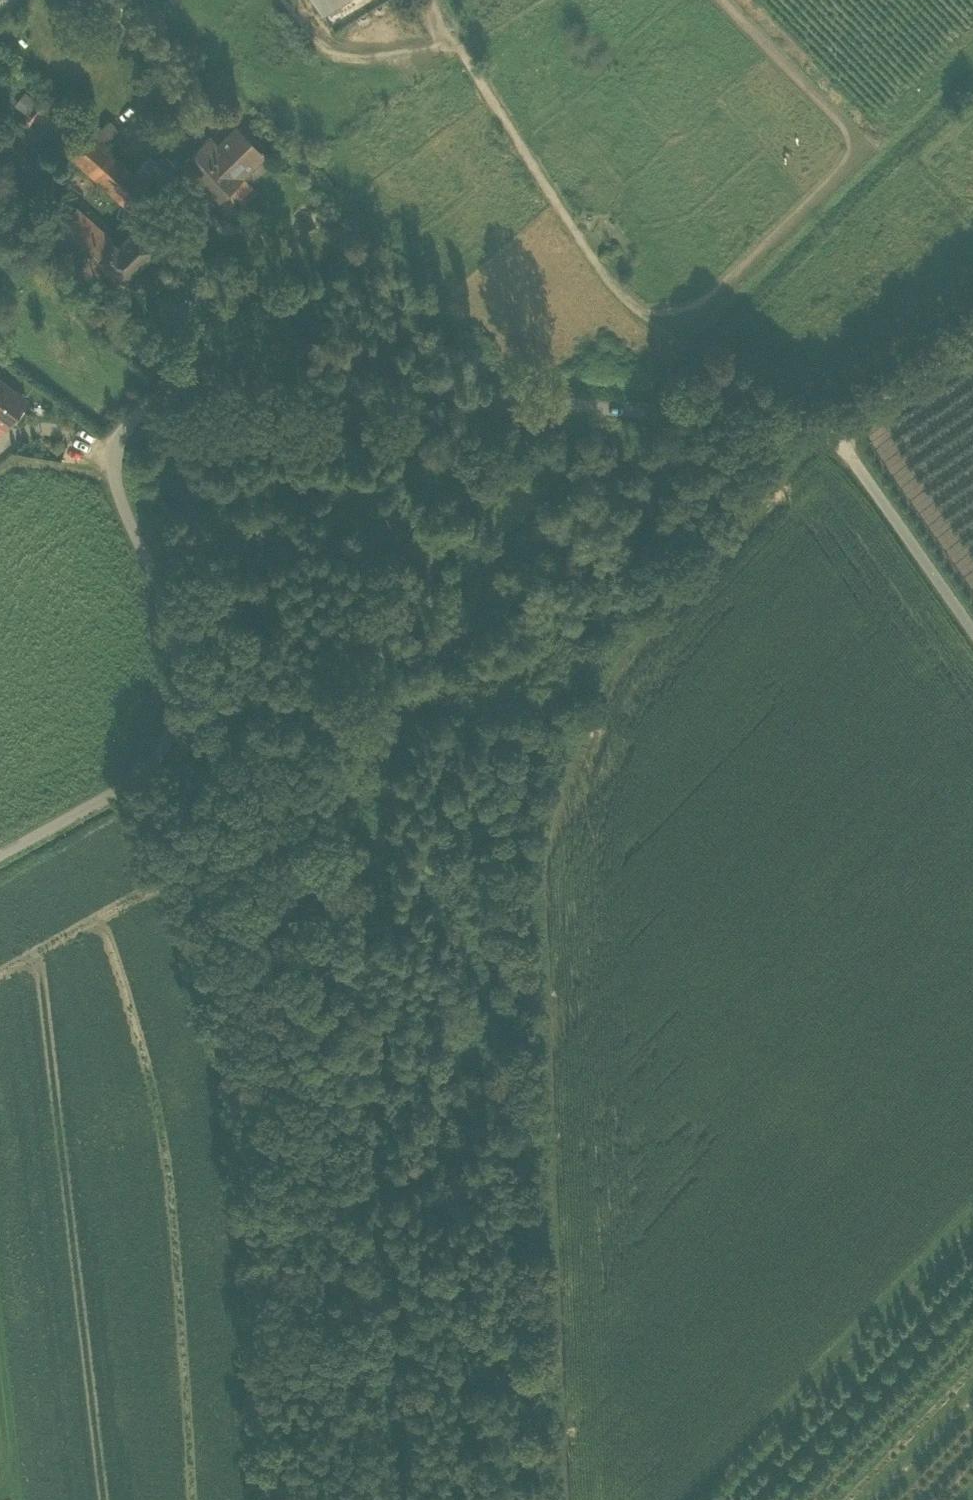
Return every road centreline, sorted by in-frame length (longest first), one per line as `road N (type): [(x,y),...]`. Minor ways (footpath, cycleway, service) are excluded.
road 1 (unclassified): [(0,850),(157,758),(179,693),(168,608),(115,492),(117,436),(153,401),(221,385),(490,395),(836,433)]
road 2 (track): [(836,433),(972,631)]
road 3 (track): [(836,433),(972,340)]

